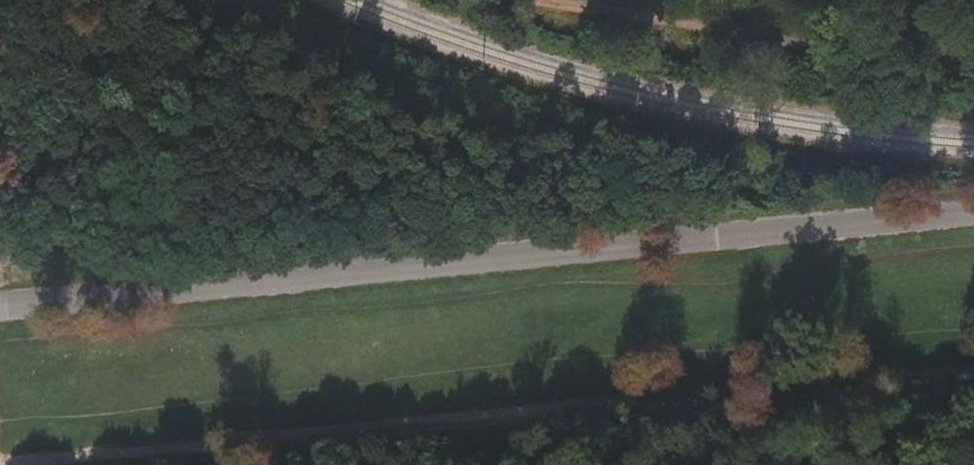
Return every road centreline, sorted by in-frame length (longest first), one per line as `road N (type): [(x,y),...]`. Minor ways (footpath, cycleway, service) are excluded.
road 1 (unclassified): [(973,213),(0,307)]
road 2 (track): [(973,372),(0,464)]

